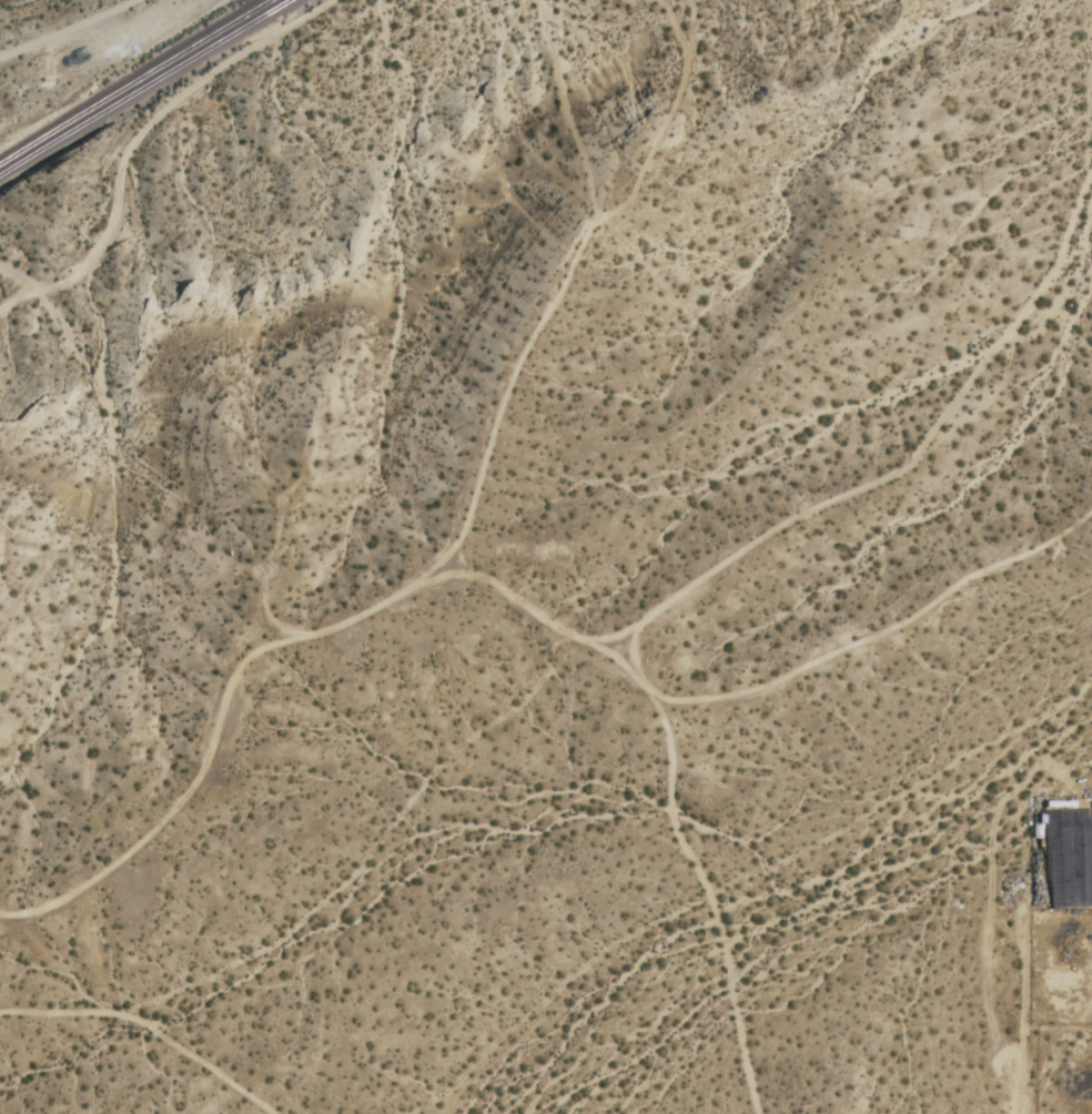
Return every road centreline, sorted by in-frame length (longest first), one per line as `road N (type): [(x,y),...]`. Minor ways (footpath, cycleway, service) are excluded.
road 1 (residential): [(0,57),(134,0)]

